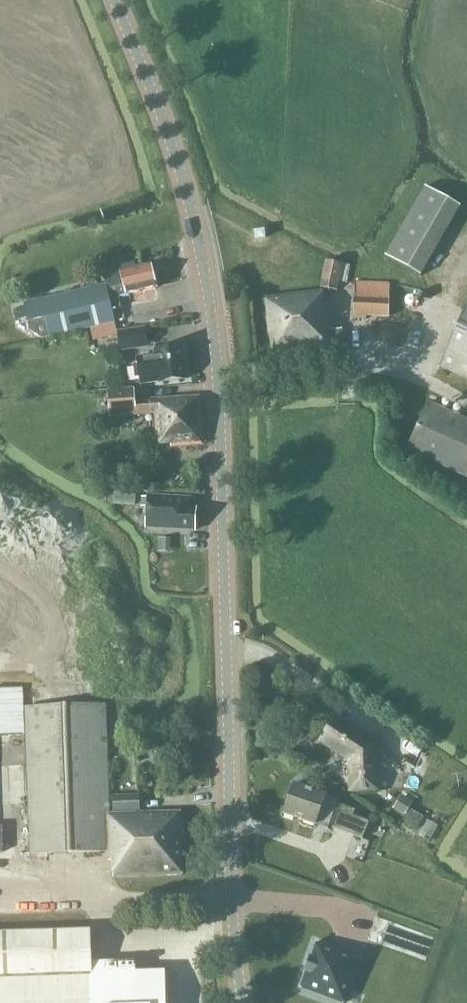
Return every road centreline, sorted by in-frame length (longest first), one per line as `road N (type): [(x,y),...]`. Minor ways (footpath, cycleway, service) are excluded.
road 1 (tertiary): [(242,1002),(231,499),(211,314),(193,217),(112,0)]

